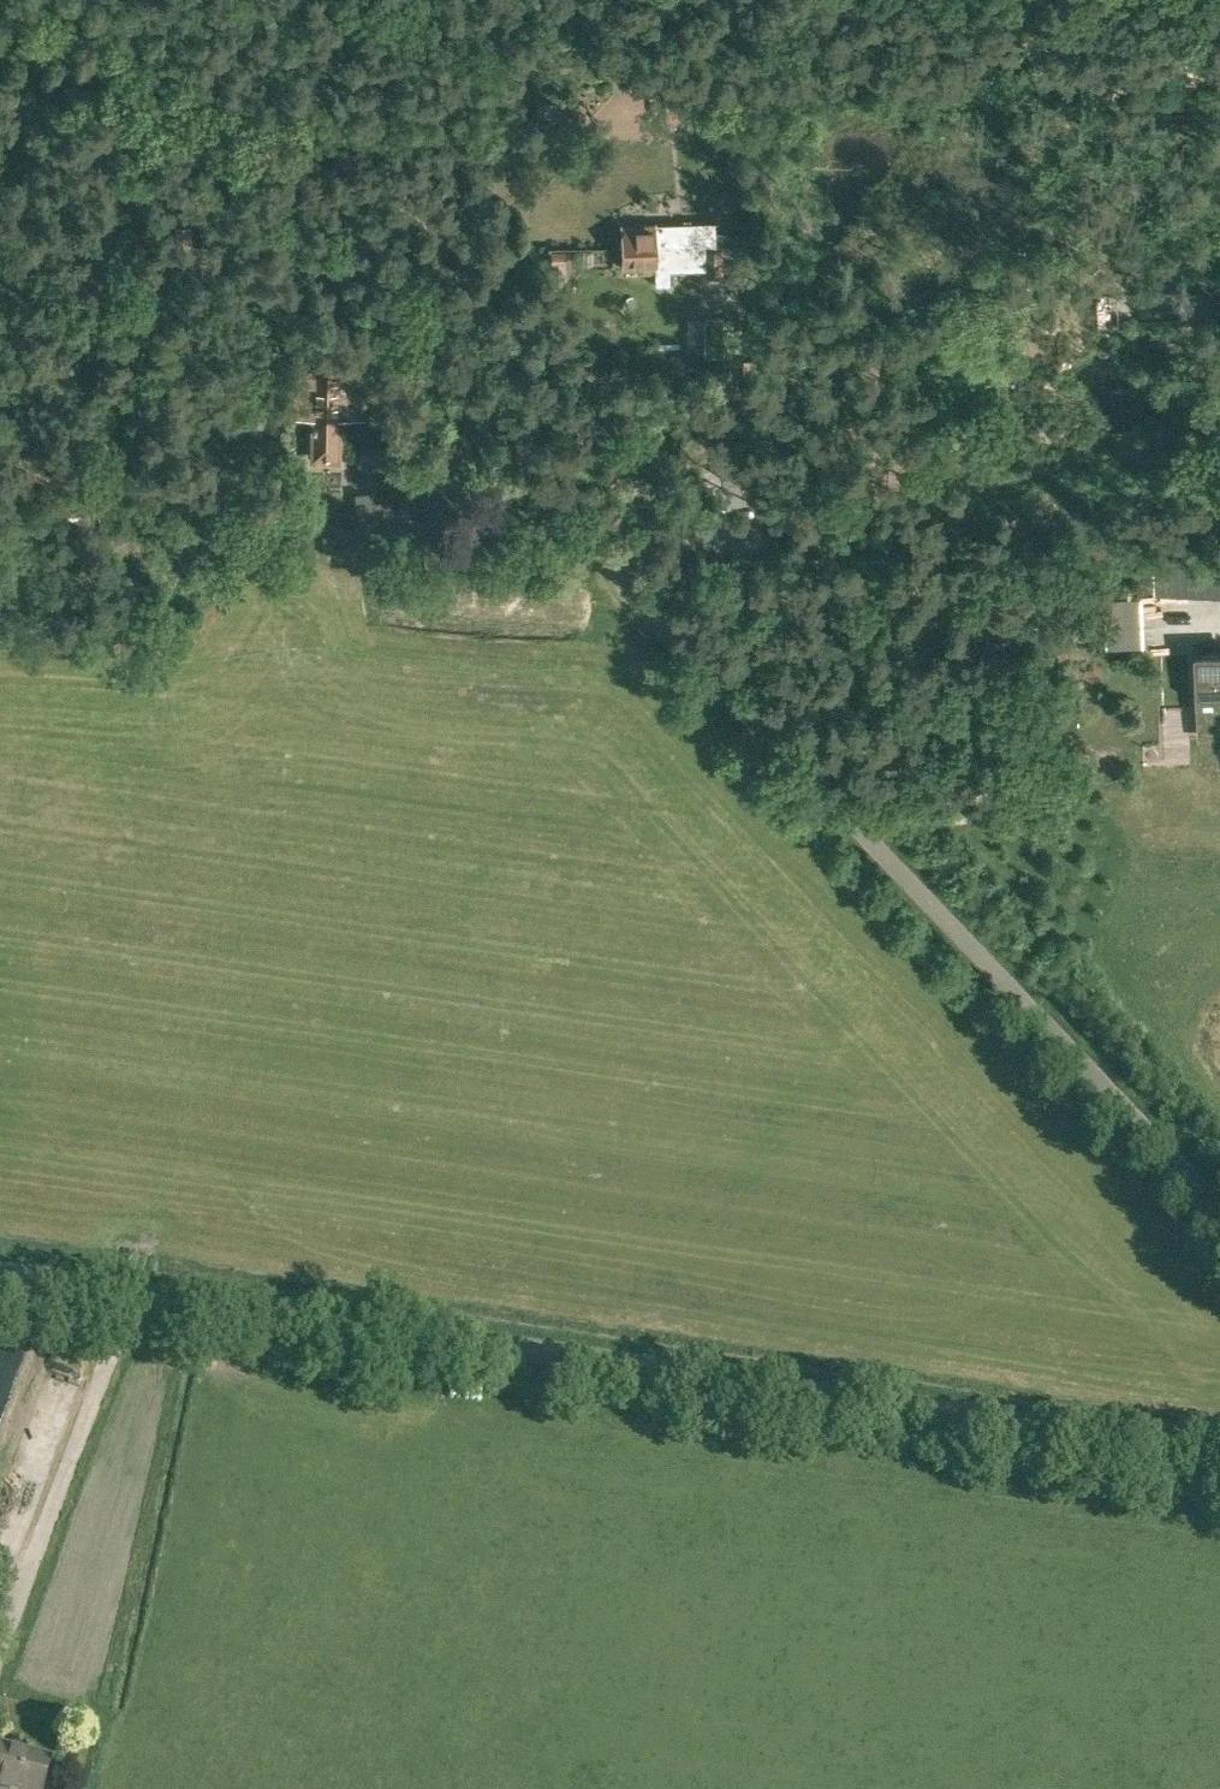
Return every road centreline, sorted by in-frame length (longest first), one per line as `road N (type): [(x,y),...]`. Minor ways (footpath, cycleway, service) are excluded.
road 1 (unclassified): [(1219,1202),(77,0)]
road 2 (unclassified): [(1219,1451),(0,1274)]

